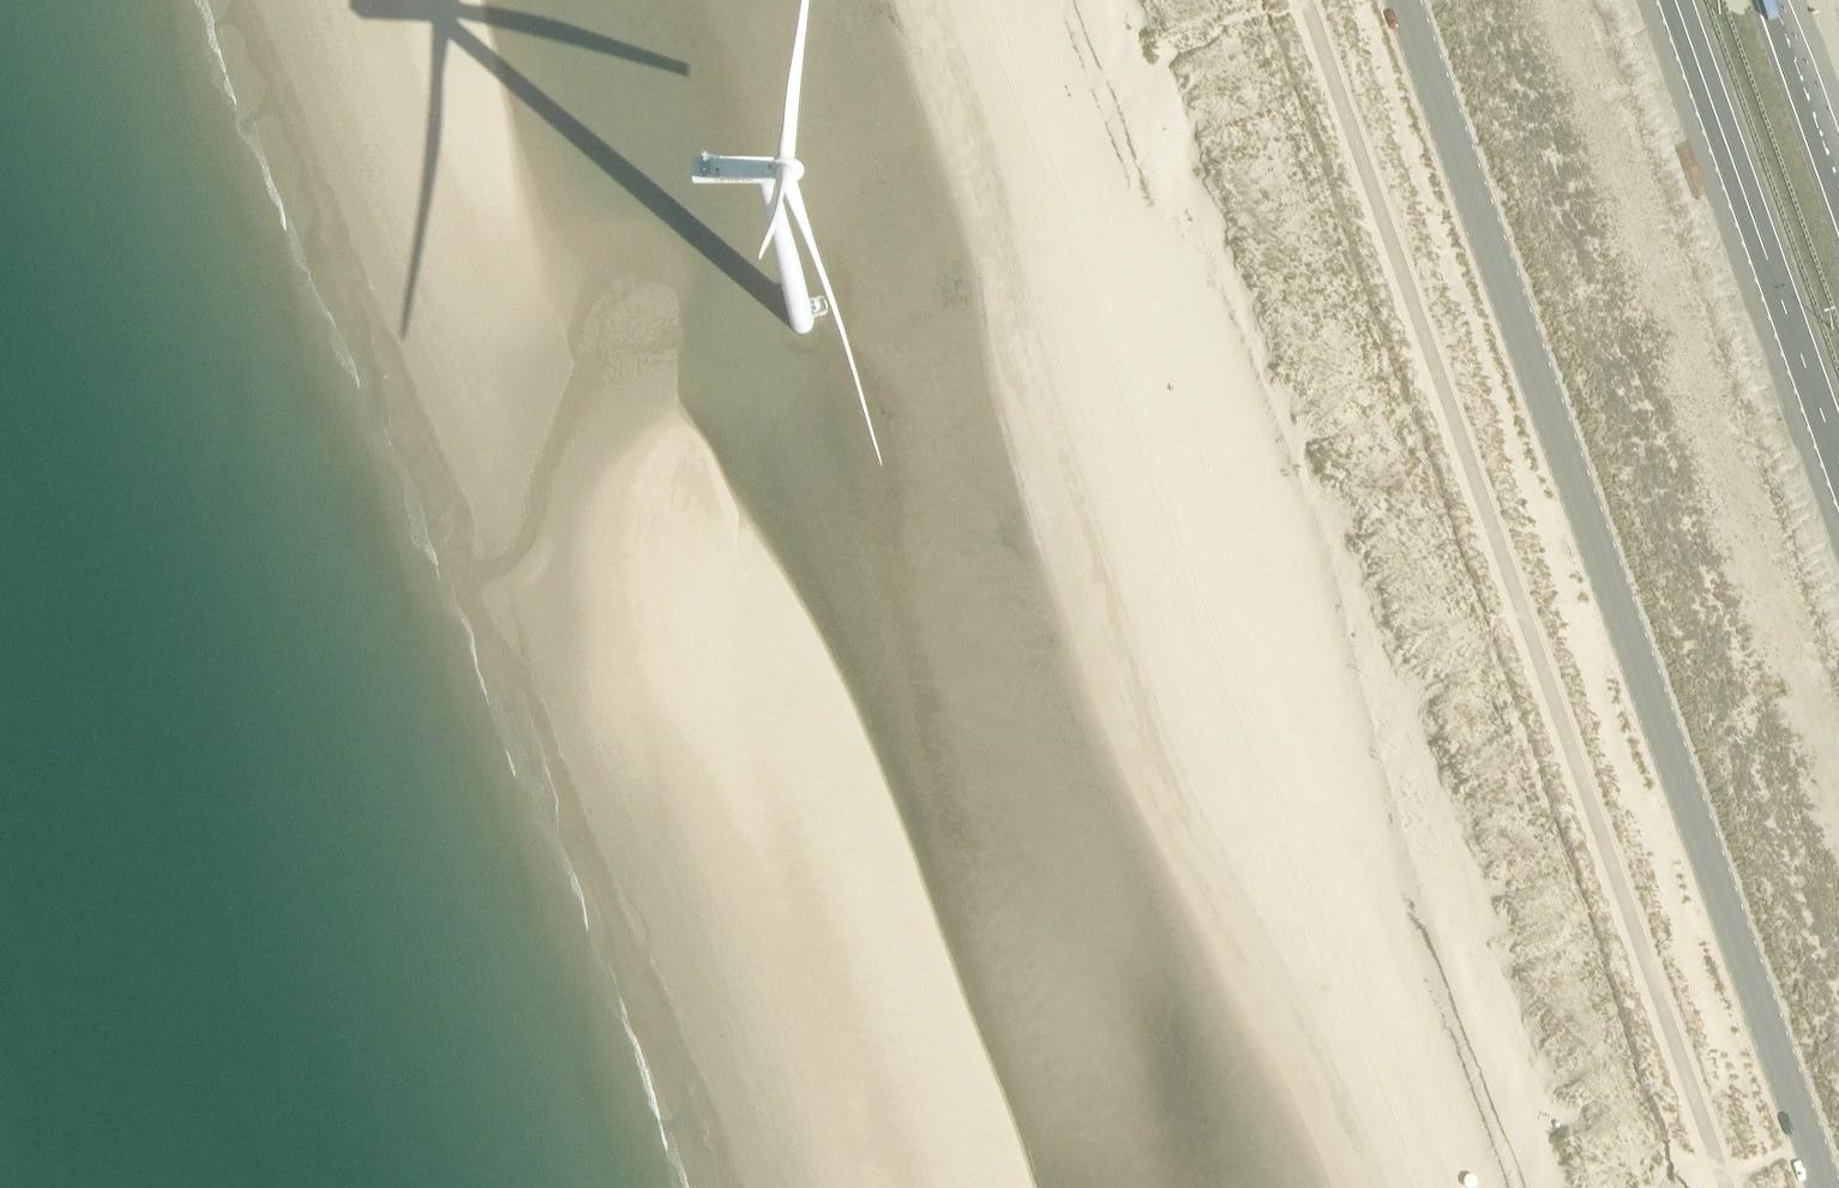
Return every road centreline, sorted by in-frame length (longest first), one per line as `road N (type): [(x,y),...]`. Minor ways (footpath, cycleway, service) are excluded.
road 1 (unclassified): [(1402,0),(1822,1187)]
road 2 (trunk): [(1670,0),(1838,470)]
road 3 (secondary): [(1838,212),(1762,0)]

